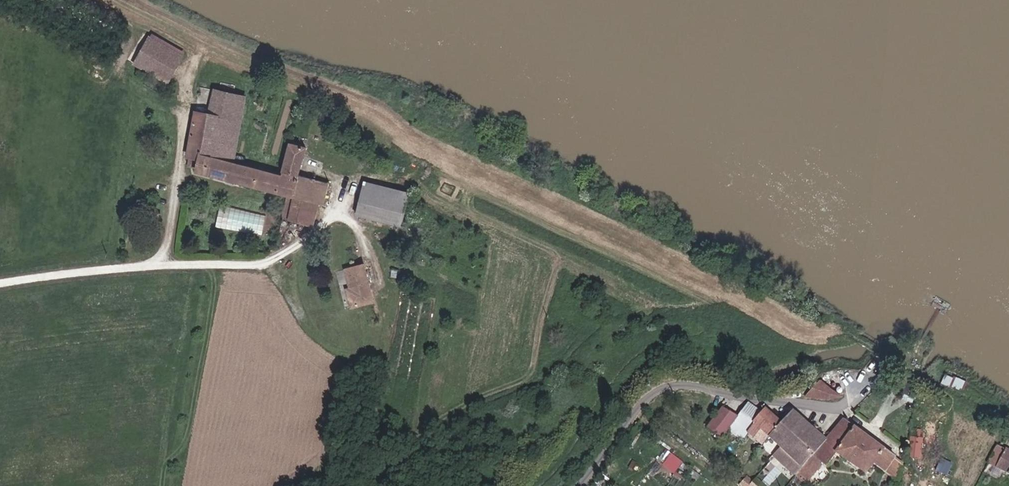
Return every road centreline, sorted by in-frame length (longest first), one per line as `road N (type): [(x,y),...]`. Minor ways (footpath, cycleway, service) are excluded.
road 1 (track): [(0,284),(170,260),(266,264),(338,210)]
road 2 (unclassified): [(877,370),(858,396),(837,405),(669,392),(647,401),(585,485)]
road 3 (track): [(170,260),(184,120),(204,44)]

